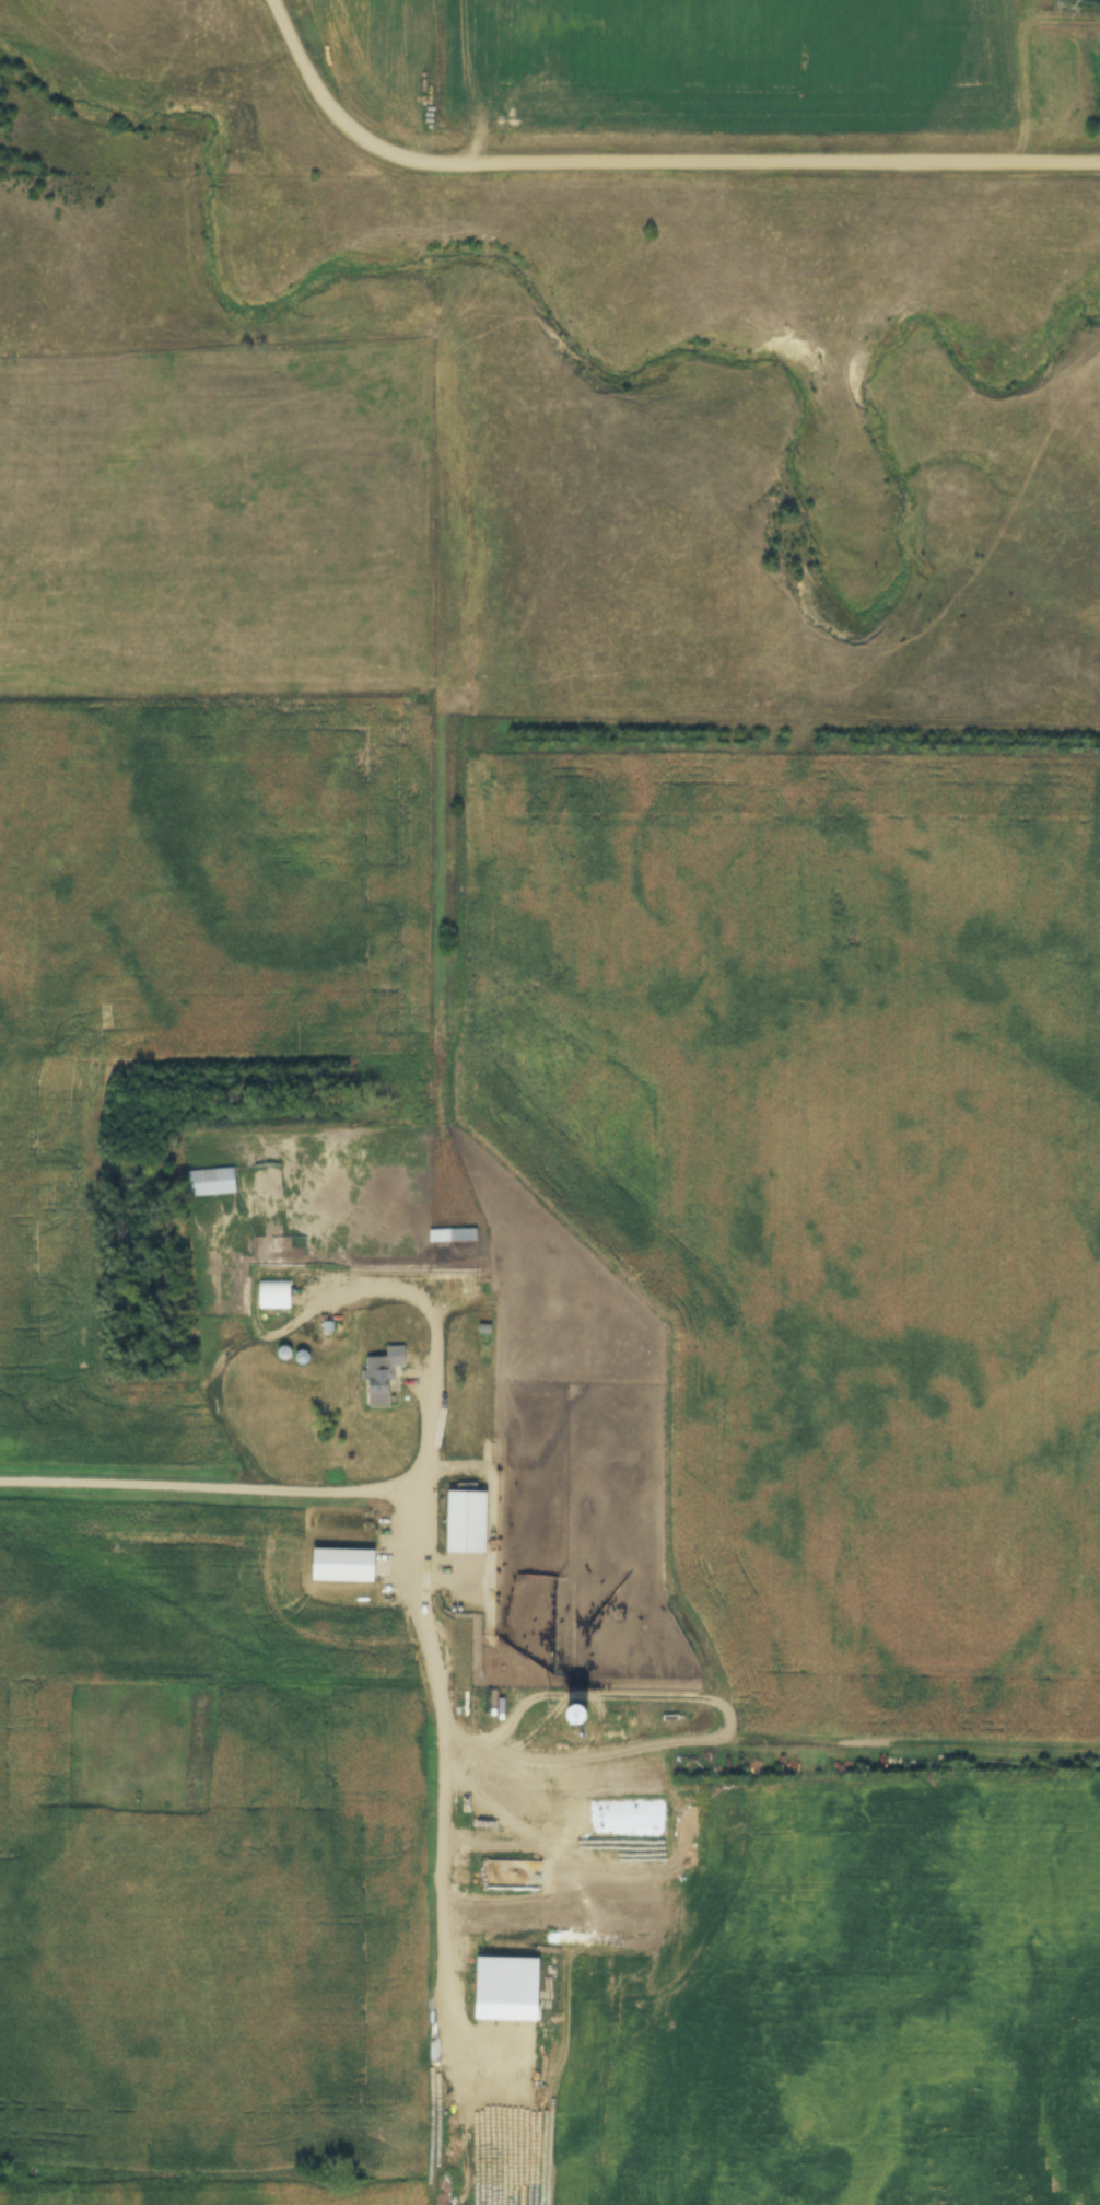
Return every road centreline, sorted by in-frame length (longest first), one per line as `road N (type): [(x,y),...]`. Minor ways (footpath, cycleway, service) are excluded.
road 1 (residential): [(275,0),(339,113),(363,134),(420,159),(1099,162)]

